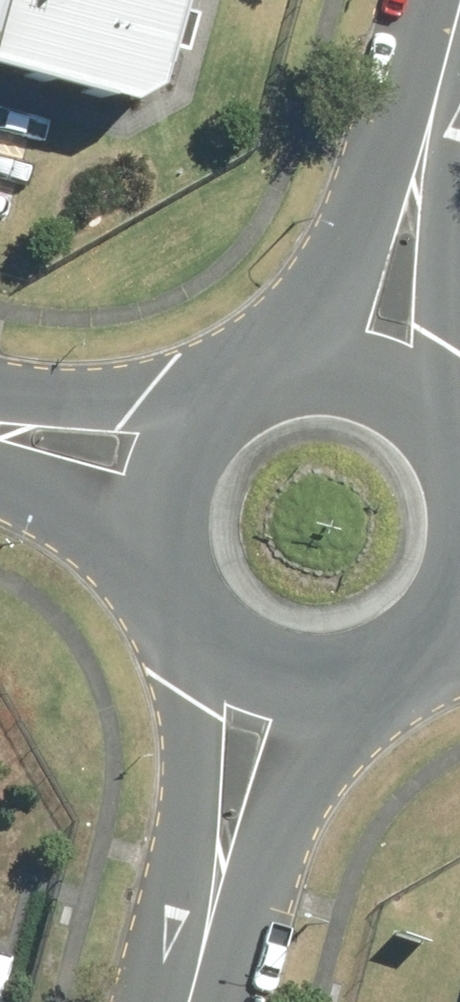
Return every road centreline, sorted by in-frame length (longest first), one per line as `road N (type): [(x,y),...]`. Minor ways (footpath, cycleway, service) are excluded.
road 1 (unclassified): [(160,1001),(246,675)]
road 2 (unclassified): [(371,319),(456,0)]
road 3 (unclassified): [(136,460),(159,403),(198,357),(251,326),(310,312),(371,319)]
road 4 (unclassified): [(246,675),(191,639),(152,587),(133,525),(136,460)]
road 5 (unclassified): [(459,629),(417,664),(362,686),(303,689),(246,675)]
road 6 (unclassified): [(136,460),(0,424)]

